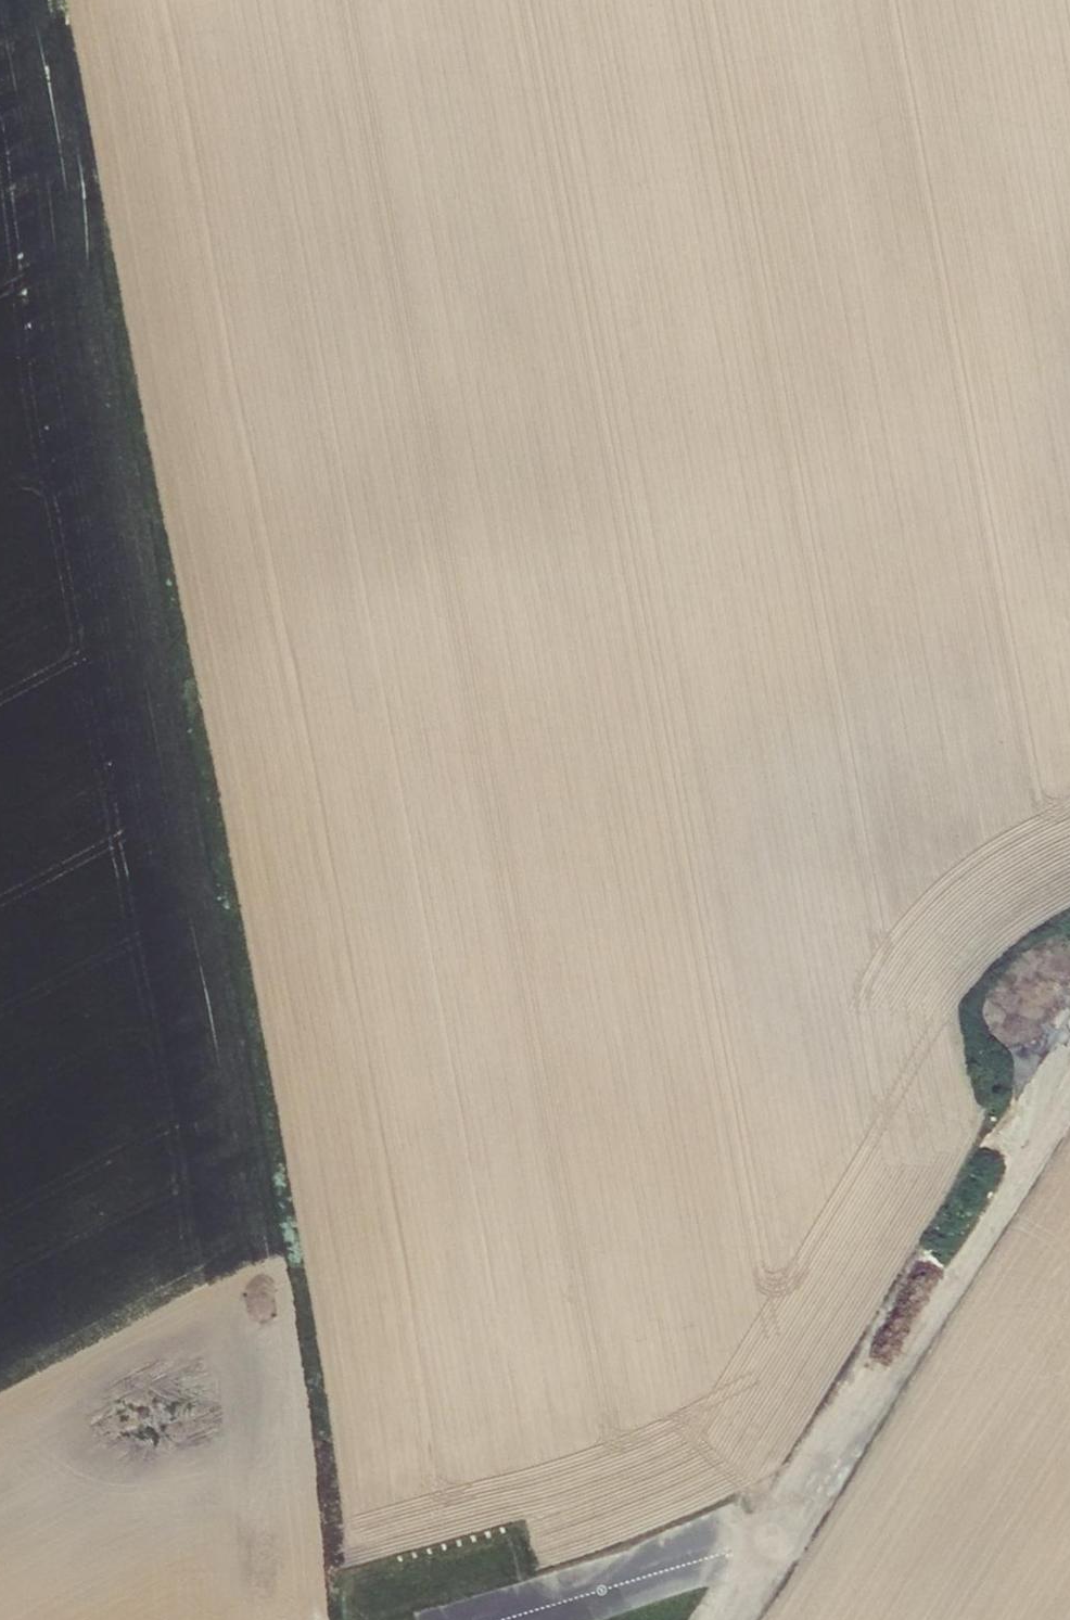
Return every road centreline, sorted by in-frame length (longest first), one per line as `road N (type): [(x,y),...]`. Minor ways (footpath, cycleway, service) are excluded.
road 1 (track): [(1069,1068),(731,1619)]

